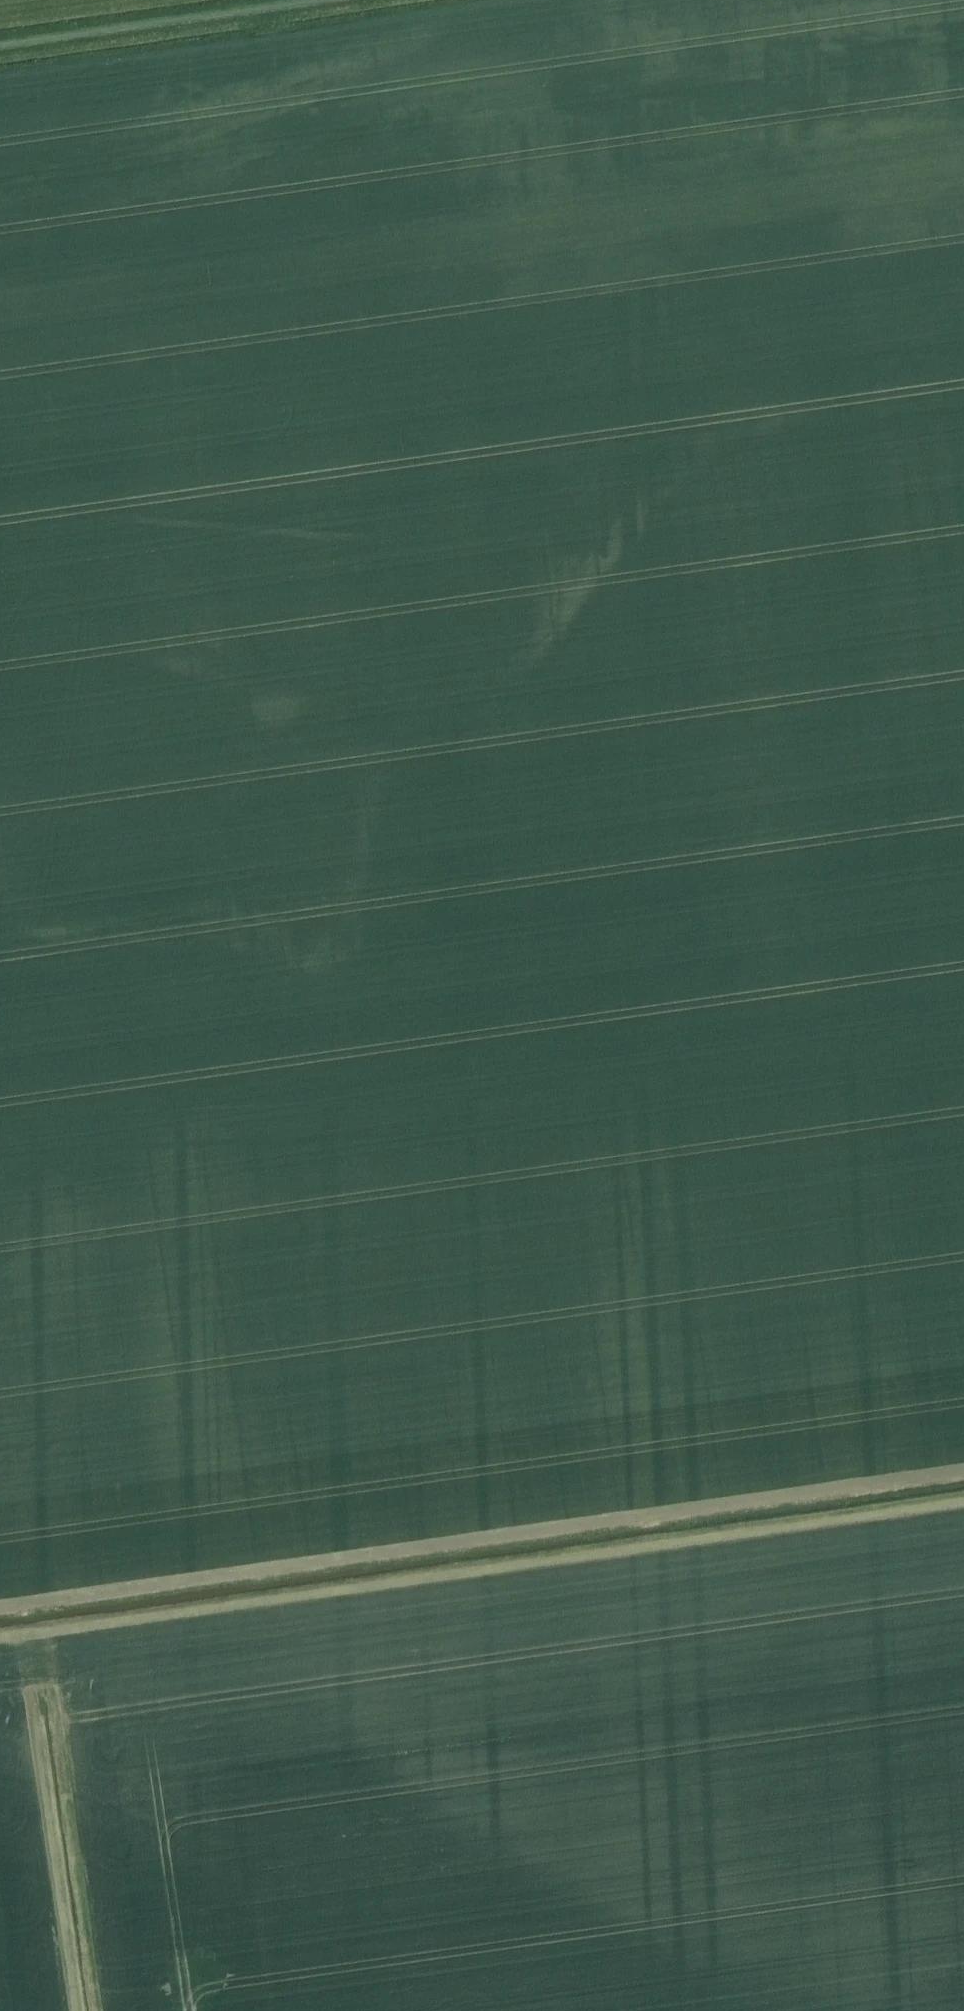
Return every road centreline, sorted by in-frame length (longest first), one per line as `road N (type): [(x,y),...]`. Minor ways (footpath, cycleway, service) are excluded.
road 1 (track): [(0,84),(598,0)]

